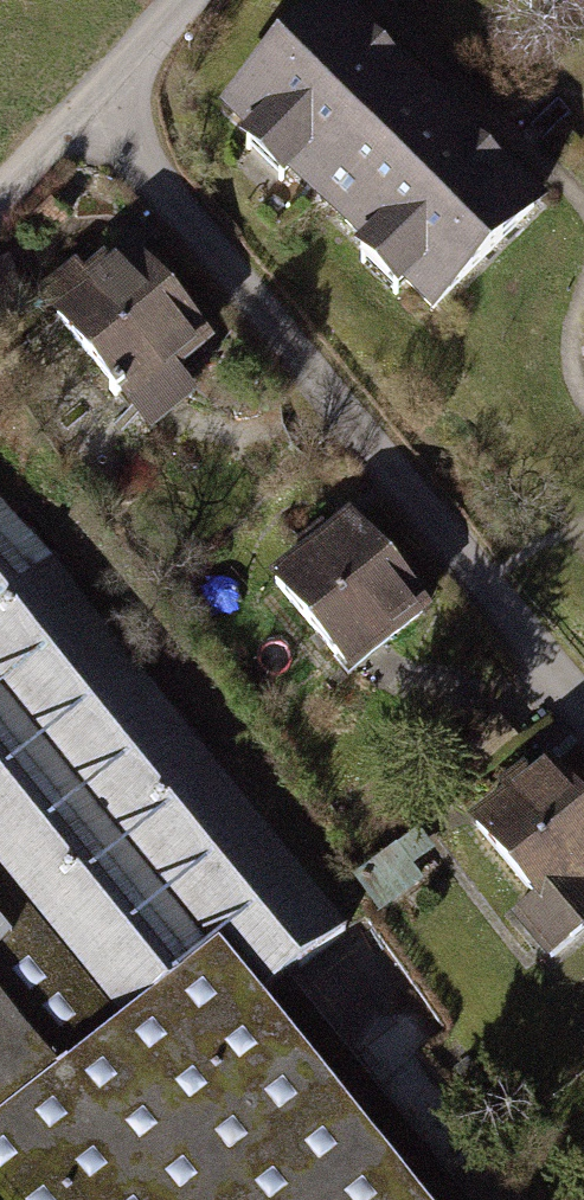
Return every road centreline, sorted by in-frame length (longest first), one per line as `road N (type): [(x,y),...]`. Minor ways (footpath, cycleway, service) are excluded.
road 1 (residential): [(583,693),(85,102)]
road 2 (residential): [(85,102),(186,0)]
road 3 (residential): [(0,200),(85,102)]

